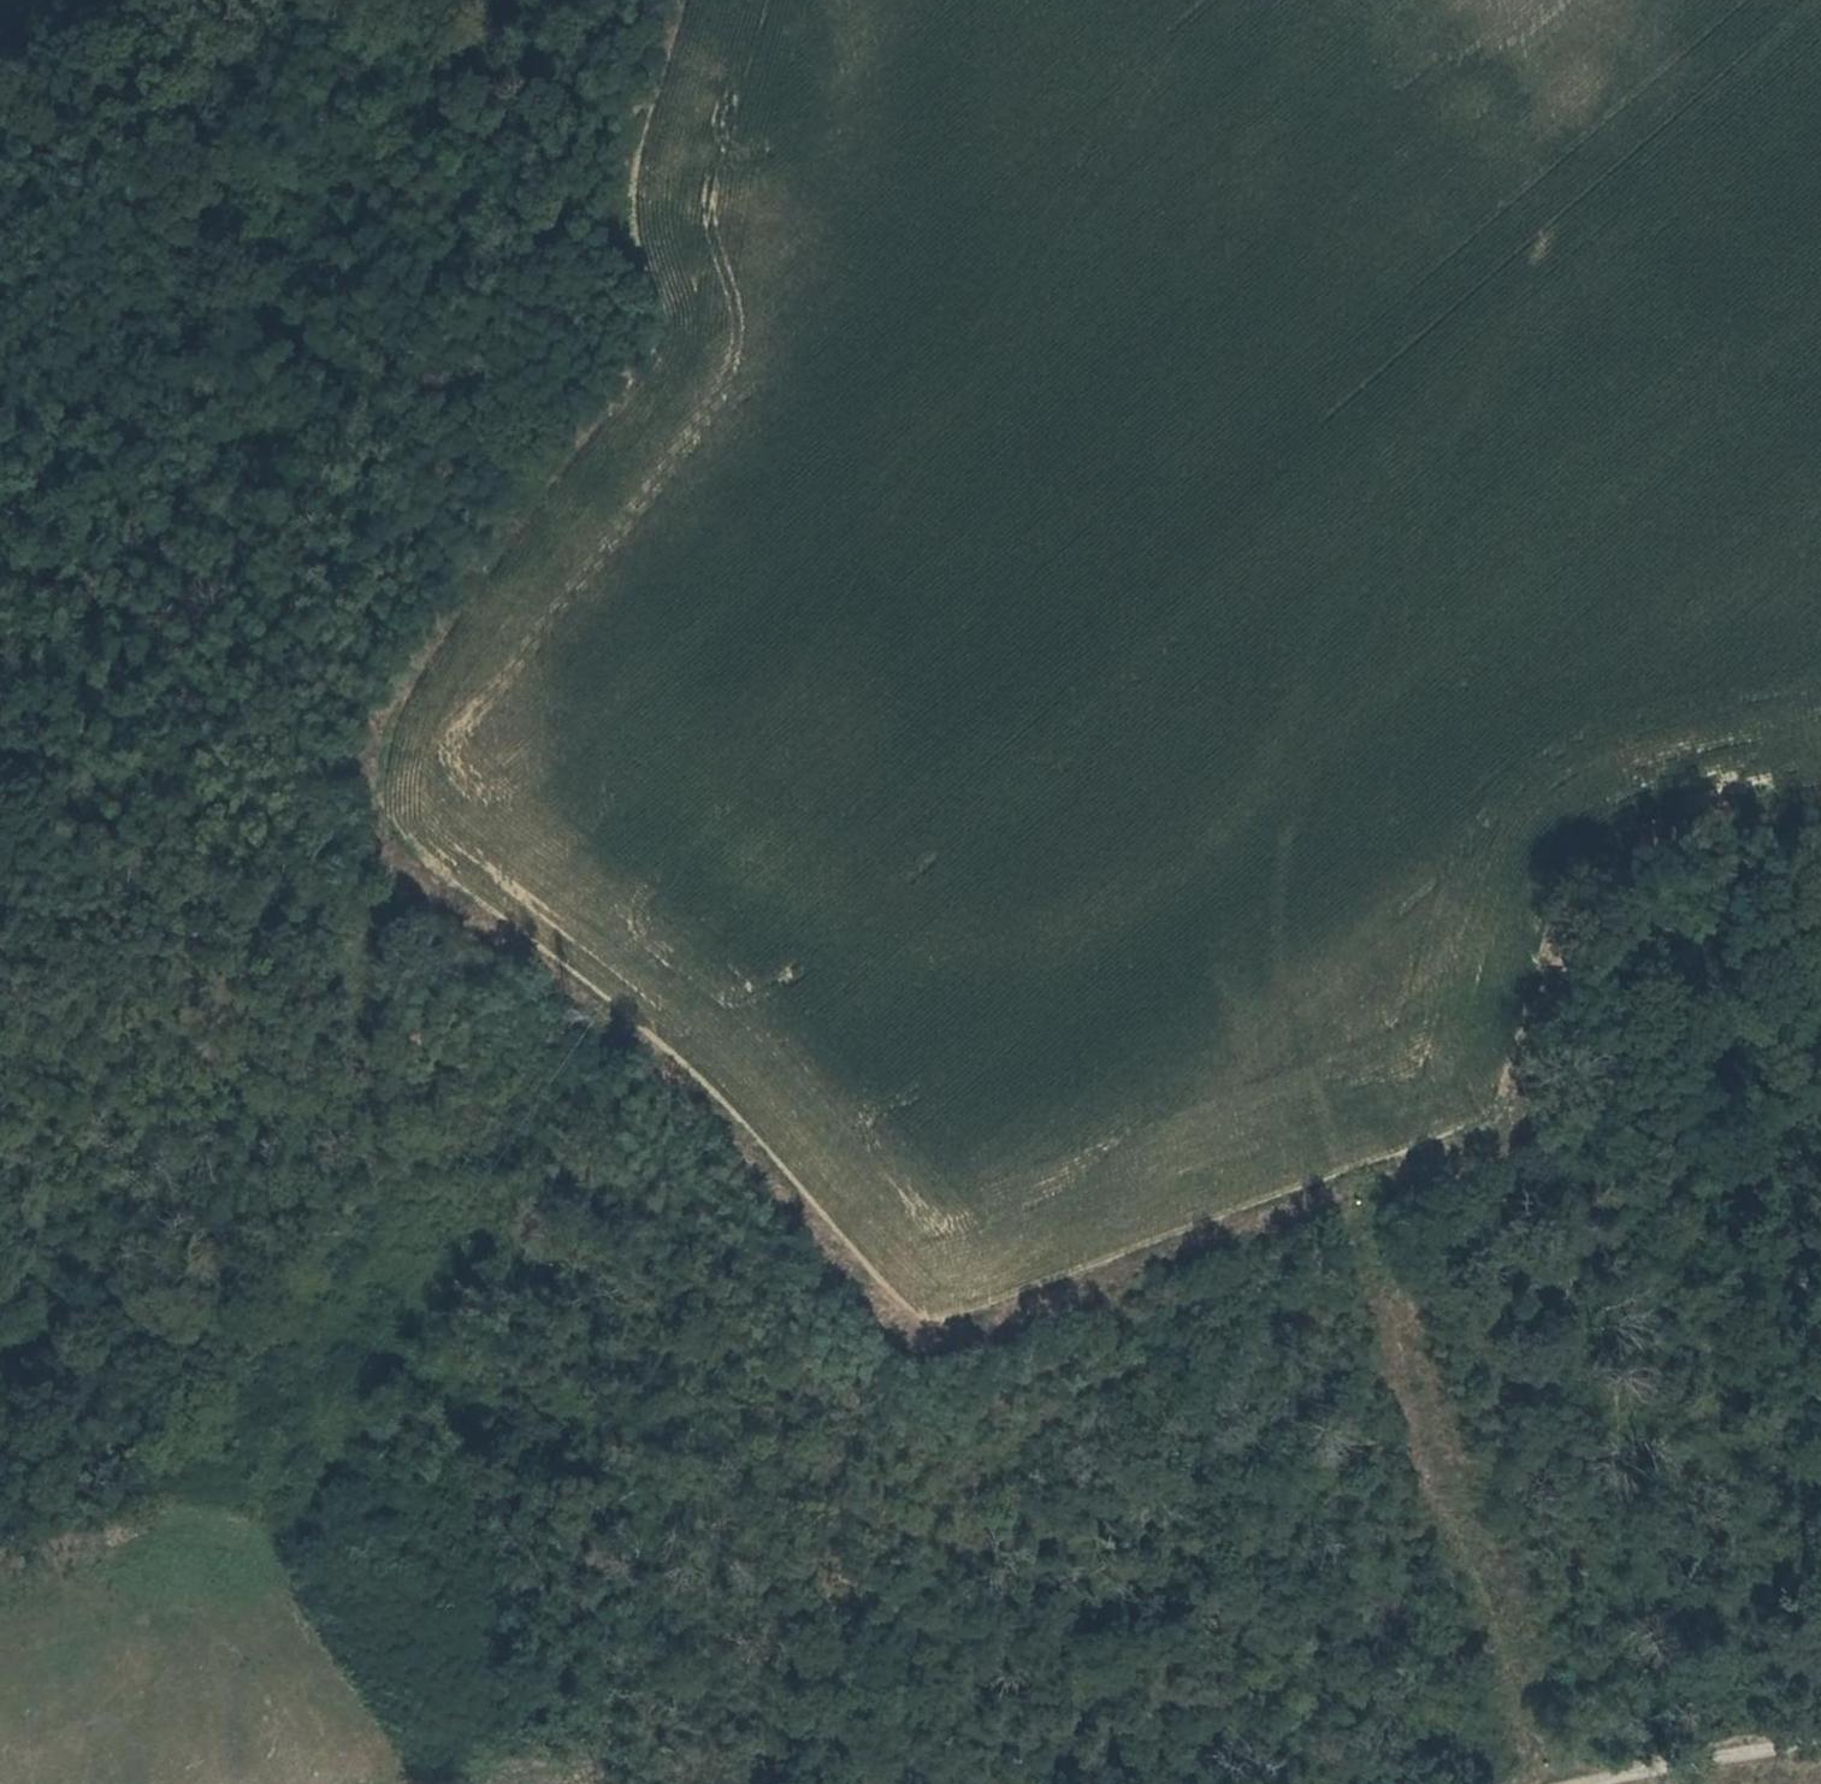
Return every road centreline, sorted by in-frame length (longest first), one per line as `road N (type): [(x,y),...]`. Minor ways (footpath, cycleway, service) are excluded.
road 1 (track): [(1820,3),(1188,561)]
road 2 (track): [(1565,1783),(1820,1739)]

